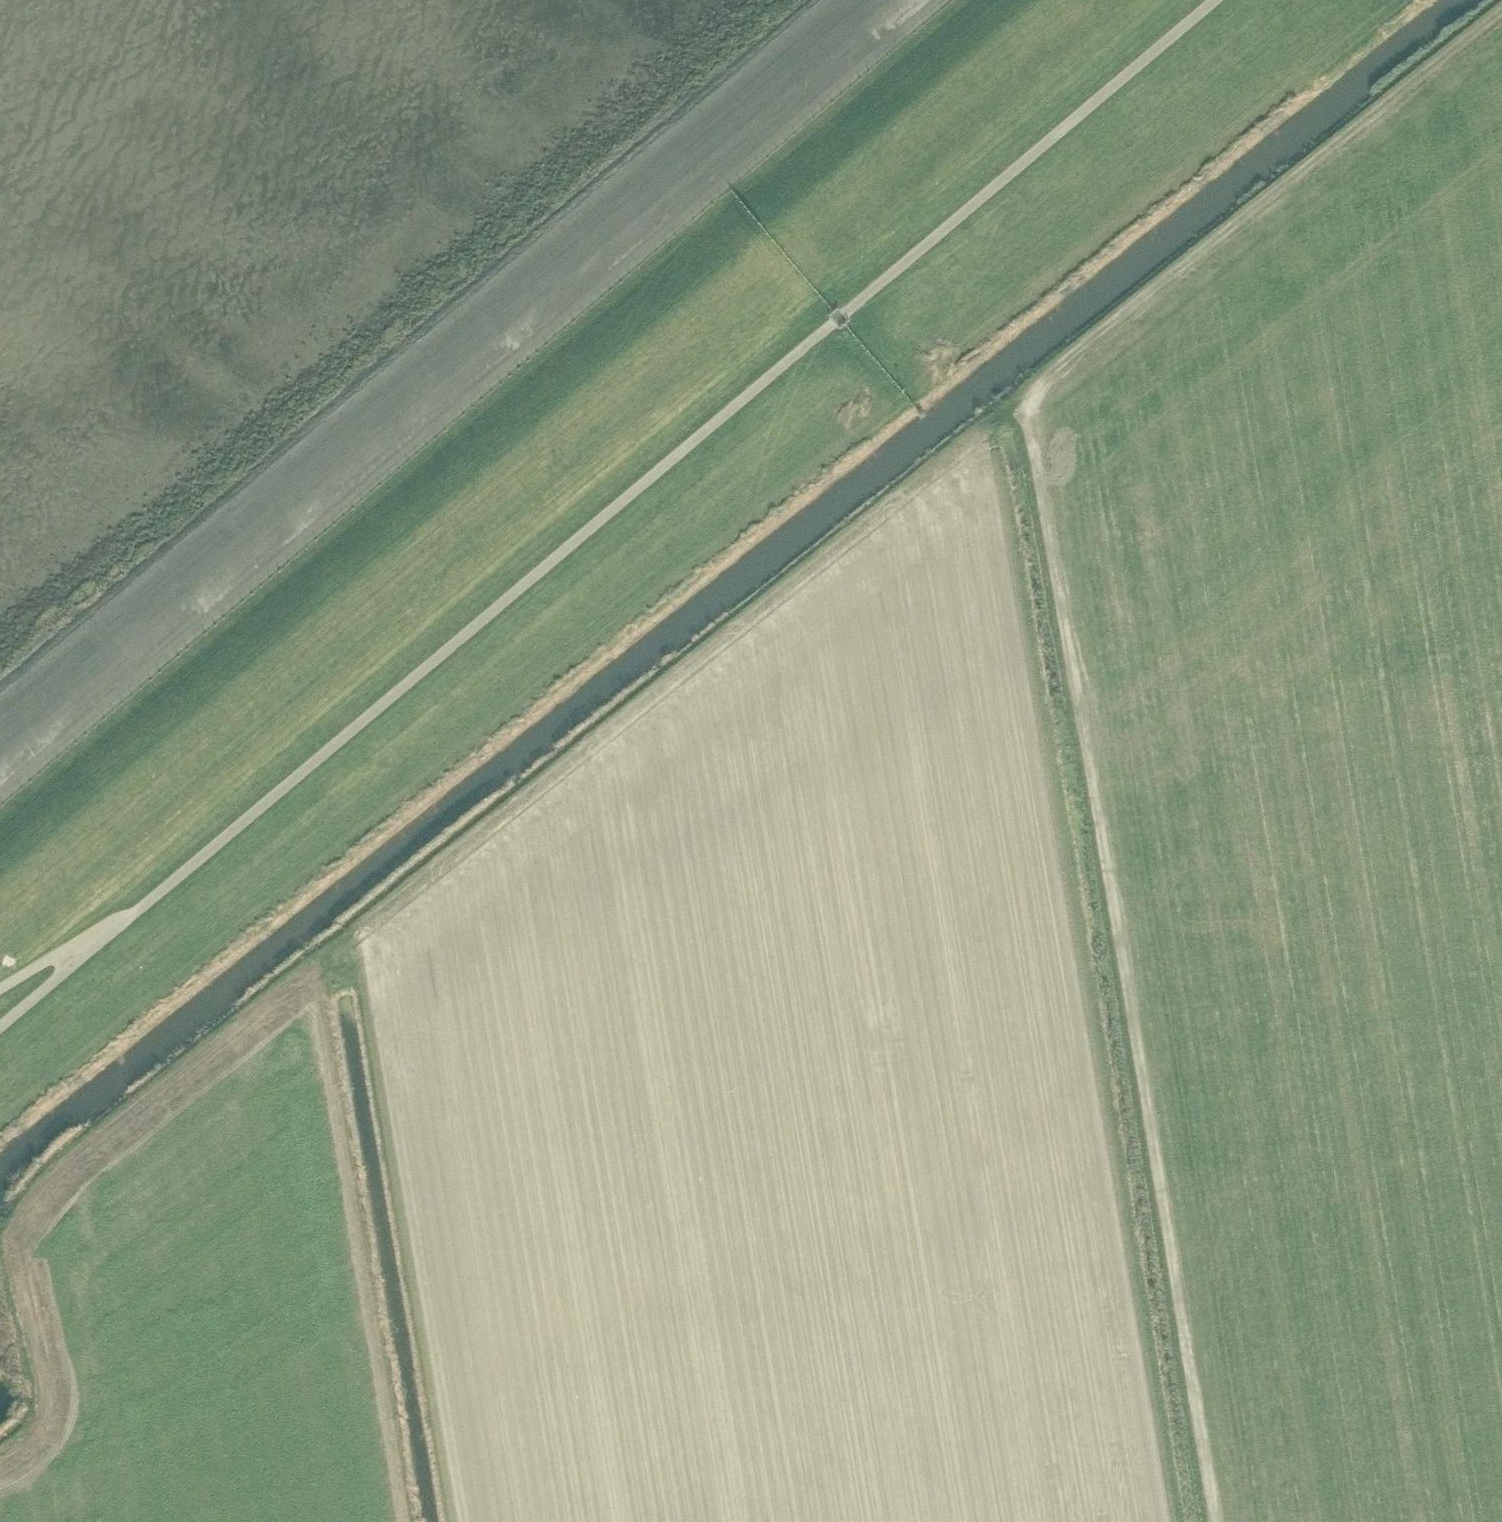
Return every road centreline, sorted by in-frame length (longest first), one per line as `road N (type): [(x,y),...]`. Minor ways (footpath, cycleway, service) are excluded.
road 1 (unclassified): [(74,964),(1216,0)]

